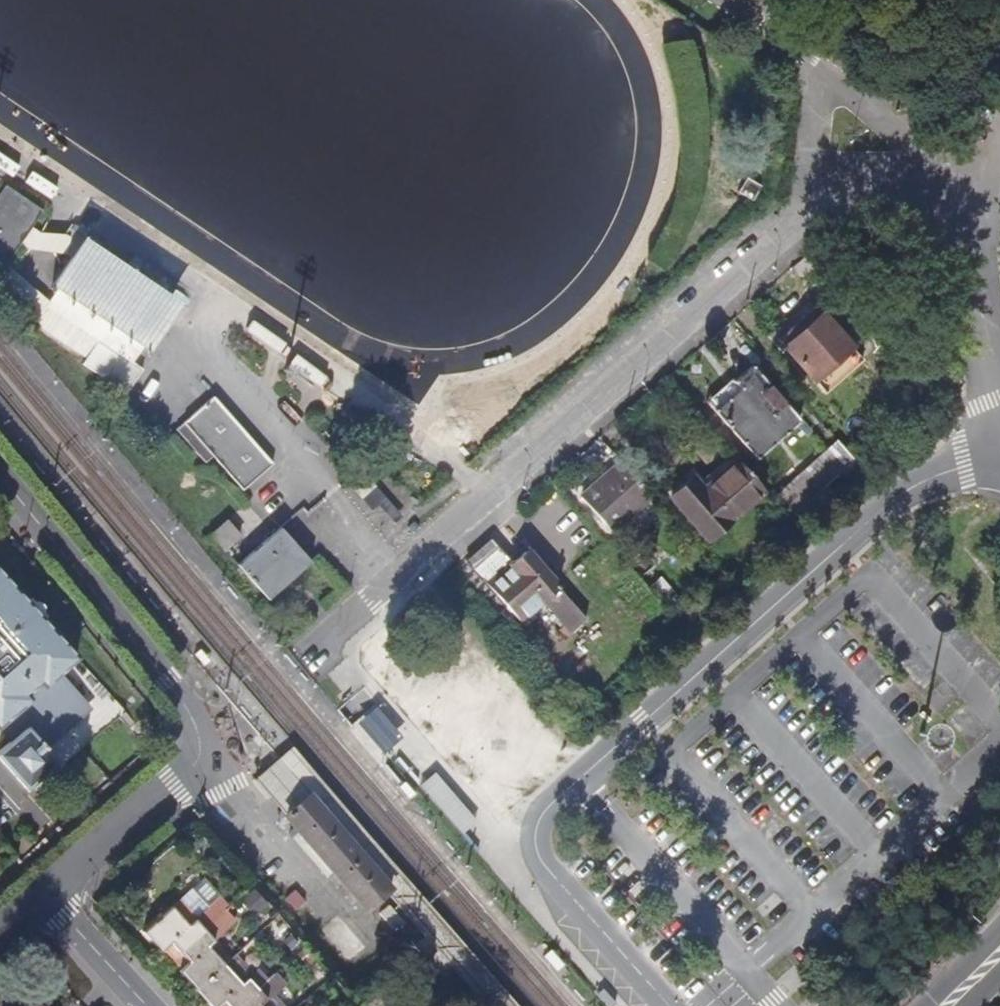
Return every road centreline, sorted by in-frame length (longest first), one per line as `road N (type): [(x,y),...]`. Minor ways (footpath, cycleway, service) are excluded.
road 1 (tertiary): [(669,1005),(538,858),(535,836),(544,812),(903,493),(999,455)]
road 2 (residential): [(327,640),(822,195)]
road 3 (tertiary): [(48,893),(194,768),(201,749),(187,708),(0,474)]
road 4 (unclassified): [(918,163),(945,202),(999,371)]
road 5 (tertiary): [(48,893),(146,1005)]
road 6 (unclassified): [(817,71),(887,126),(918,163)]
road 7 (unclassified): [(711,0),(817,71)]
road 8 (residential): [(822,195),(817,71)]

